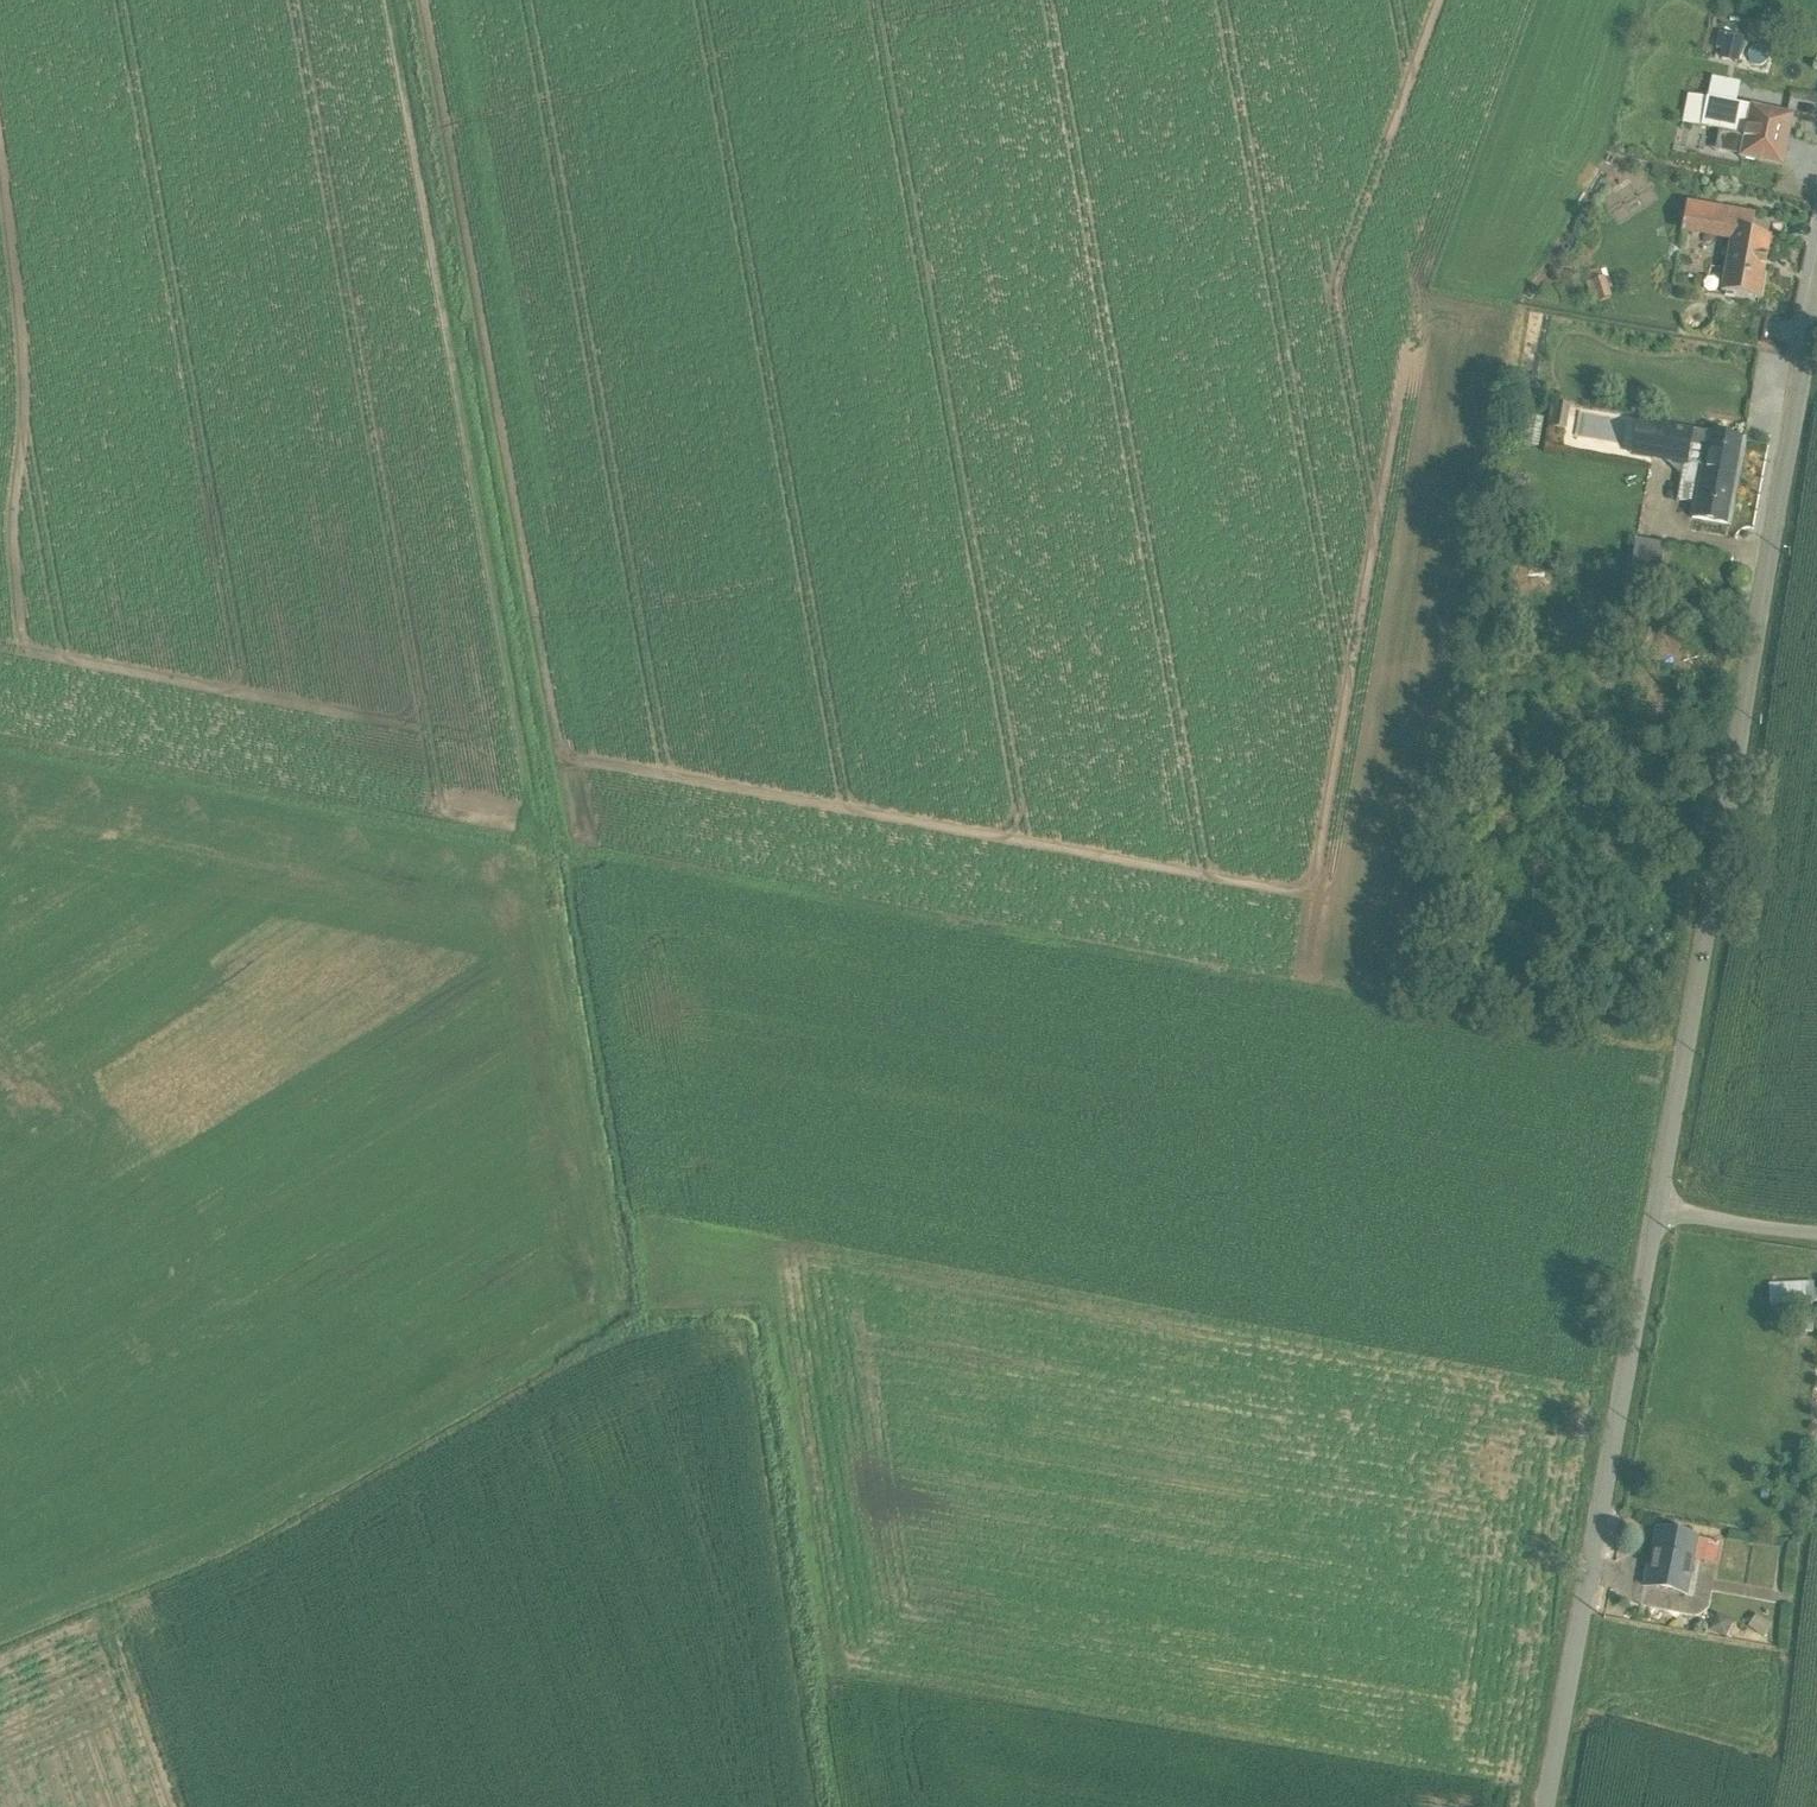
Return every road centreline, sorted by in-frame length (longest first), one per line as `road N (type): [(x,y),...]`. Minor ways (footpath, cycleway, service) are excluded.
road 1 (unclassified): [(1816,294),(1655,1208)]
road 2 (unclassified): [(1655,1208),(1542,1806)]
road 3 (unclassified): [(1816,1234),(1655,1208)]

